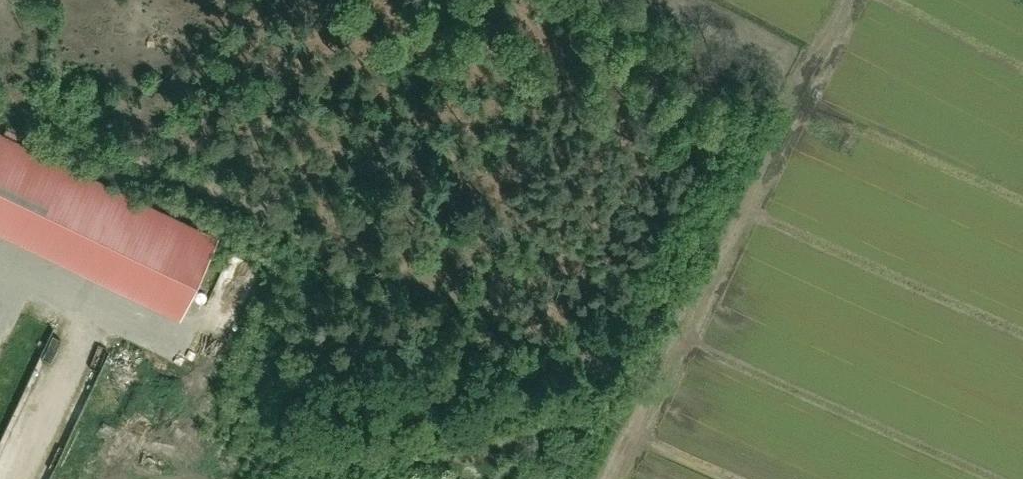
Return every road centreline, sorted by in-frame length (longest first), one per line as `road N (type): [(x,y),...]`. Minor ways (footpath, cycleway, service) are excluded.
road 1 (track): [(854,0),(803,109)]

